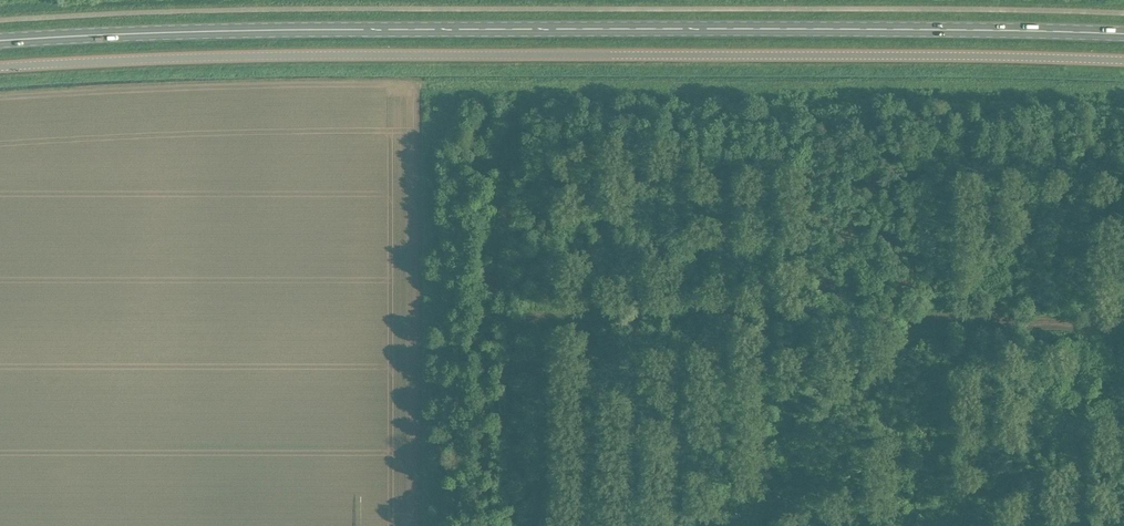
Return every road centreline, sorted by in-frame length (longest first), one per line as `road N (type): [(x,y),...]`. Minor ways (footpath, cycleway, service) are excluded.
road 1 (primary): [(1123,34),(355,28),(0,40)]
road 2 (unclassified): [(0,67),(322,56),(1123,60)]

